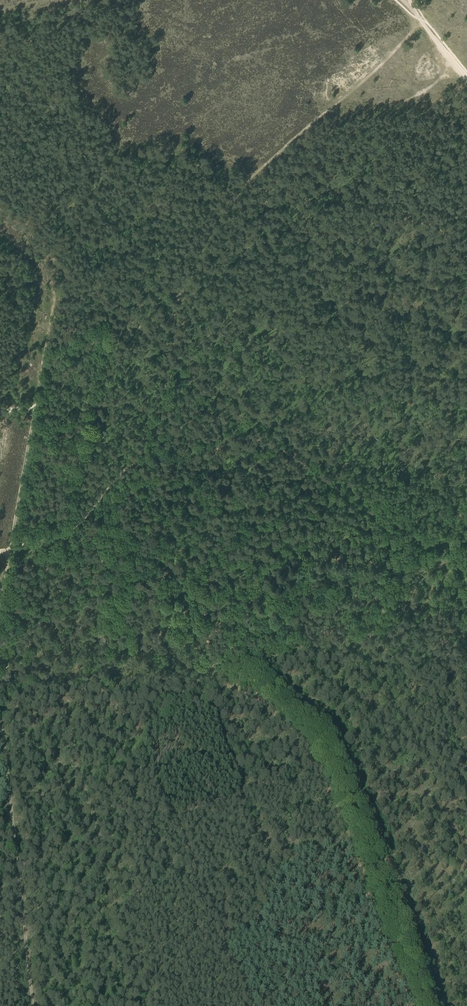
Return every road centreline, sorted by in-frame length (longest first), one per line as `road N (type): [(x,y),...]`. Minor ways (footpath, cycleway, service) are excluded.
road 1 (track): [(140,464),(189,465),(236,441),(258,439),(387,529),(396,547),(389,567),(352,577),(295,573),(269,595),(262,629),(227,648),(233,668),(297,710),(329,758)]
road 2 (track): [(423,21),(230,201),(189,270),(169,347)]
road 3 (track): [(56,264),(10,548)]
road 4 (track): [(329,758),(425,1005)]
road 5 (track): [(97,839),(329,758)]
road 6 (track): [(142,1005),(97,839)]
road 7 (track): [(10,548),(76,528),(140,464)]
road 8 (track): [(15,865),(30,1005)]
road 9 (track): [(169,347),(56,264)]
road 10 (track): [(97,839),(81,782),(9,805)]

